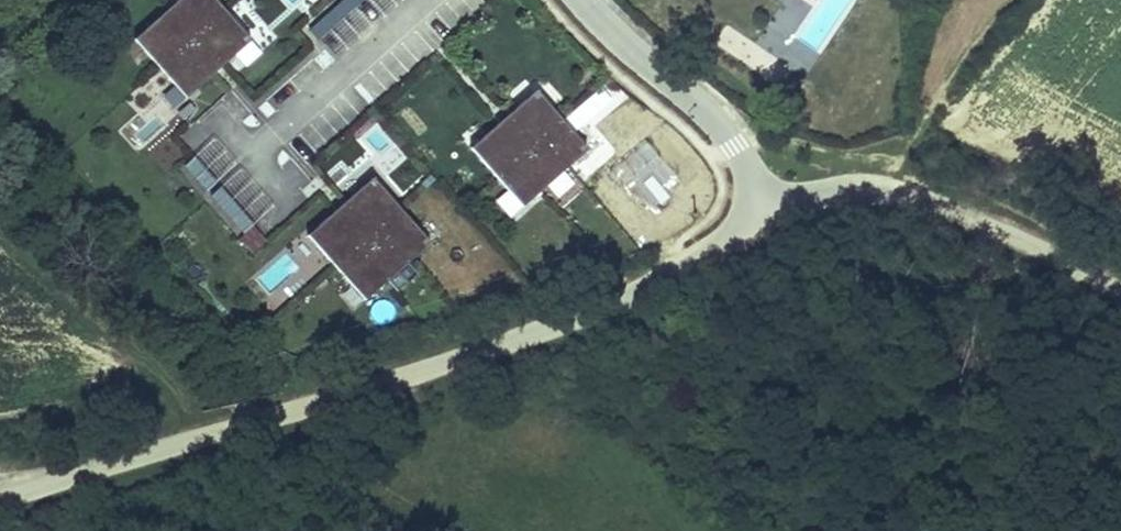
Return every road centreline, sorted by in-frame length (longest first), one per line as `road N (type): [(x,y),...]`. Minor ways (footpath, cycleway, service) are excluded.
road 1 (residential): [(209,435),(584,316),(718,248),(769,206)]
road 2 (unclassified): [(769,206),(839,188),(904,193),(1021,236),(1120,290)]
road 3 (residential): [(769,206),(735,145),(583,0)]
road 4 (unclassified): [(0,500),(209,435)]

